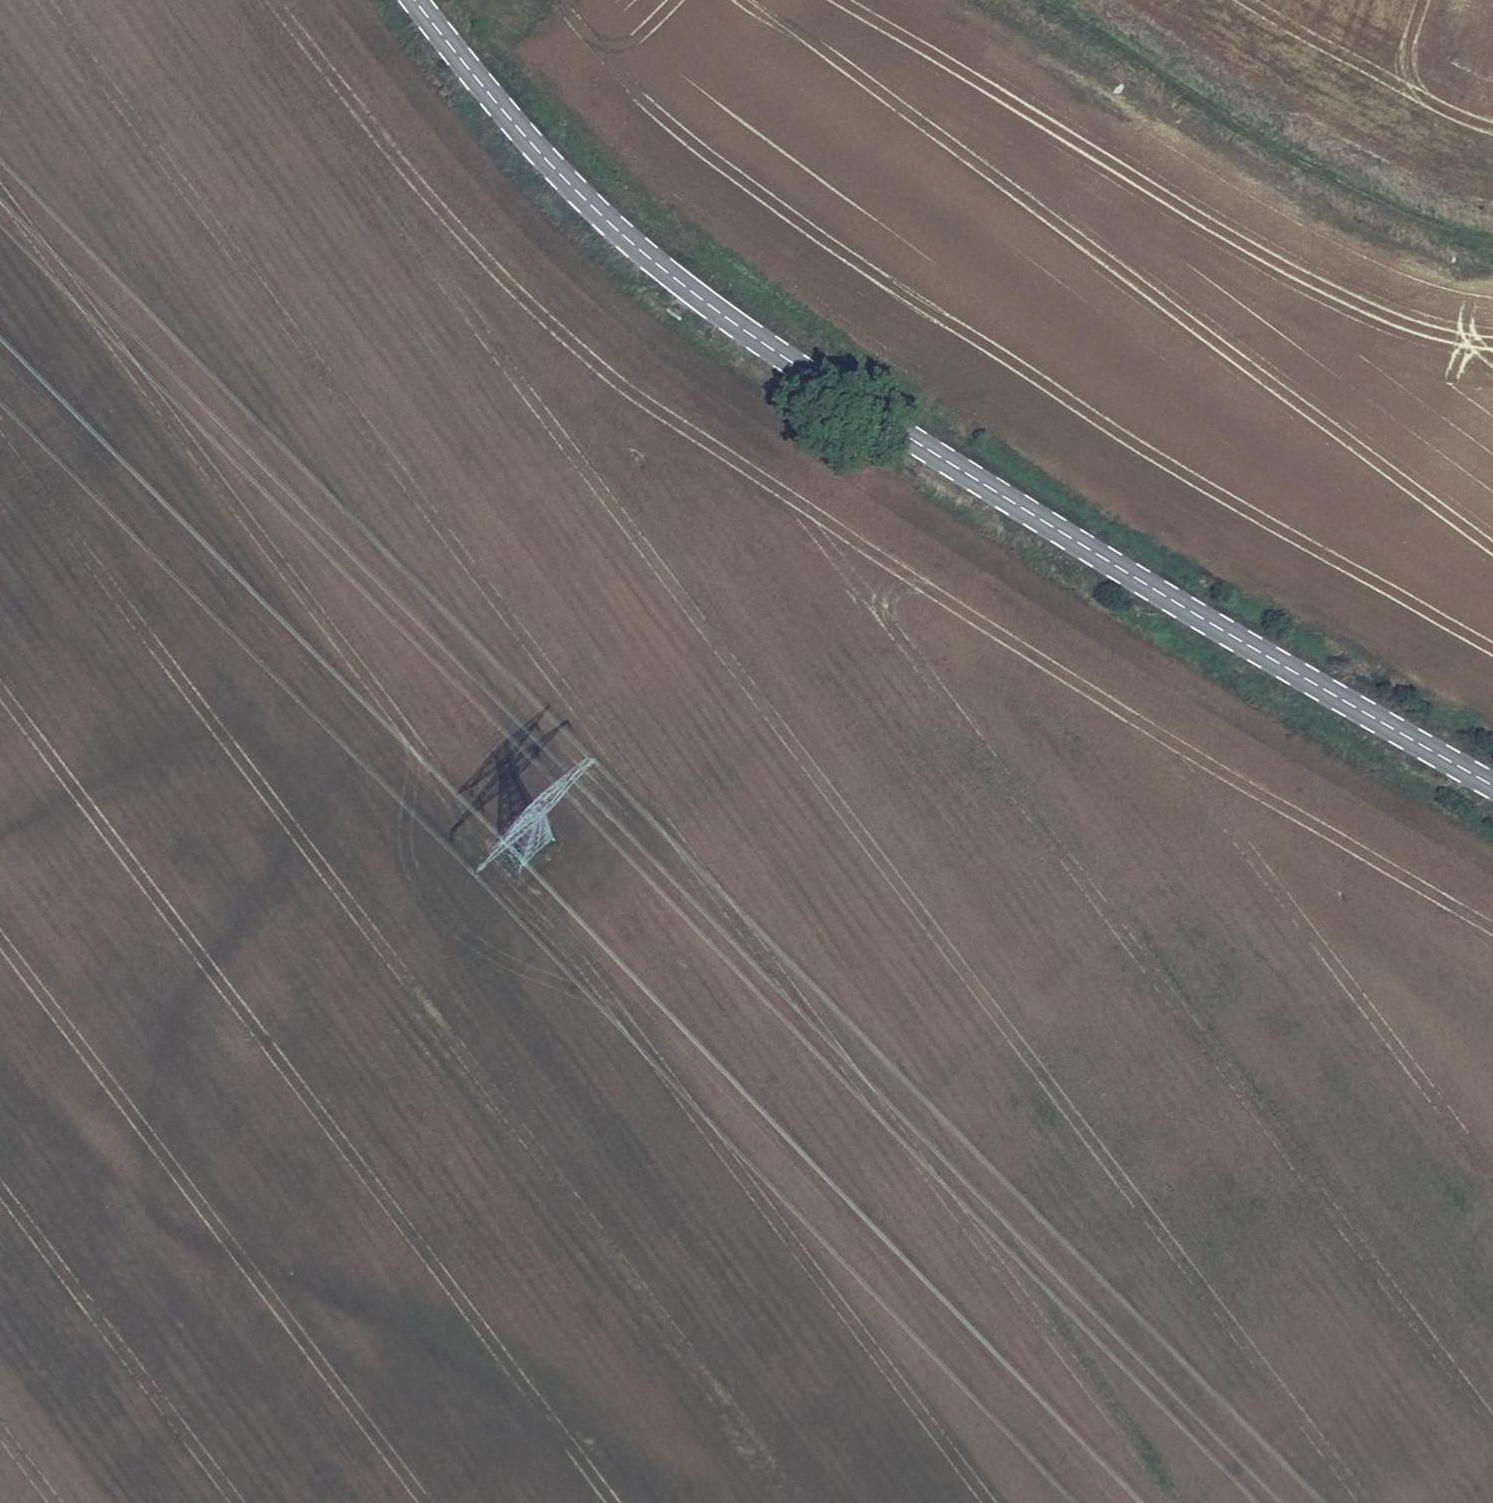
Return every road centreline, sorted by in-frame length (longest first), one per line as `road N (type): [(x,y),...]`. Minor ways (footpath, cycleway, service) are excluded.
road 1 (secondary): [(418,0),(552,173),(806,374),(1260,652),(1492,783)]
road 2 (track): [(988,0),(1453,254),(1492,261)]

